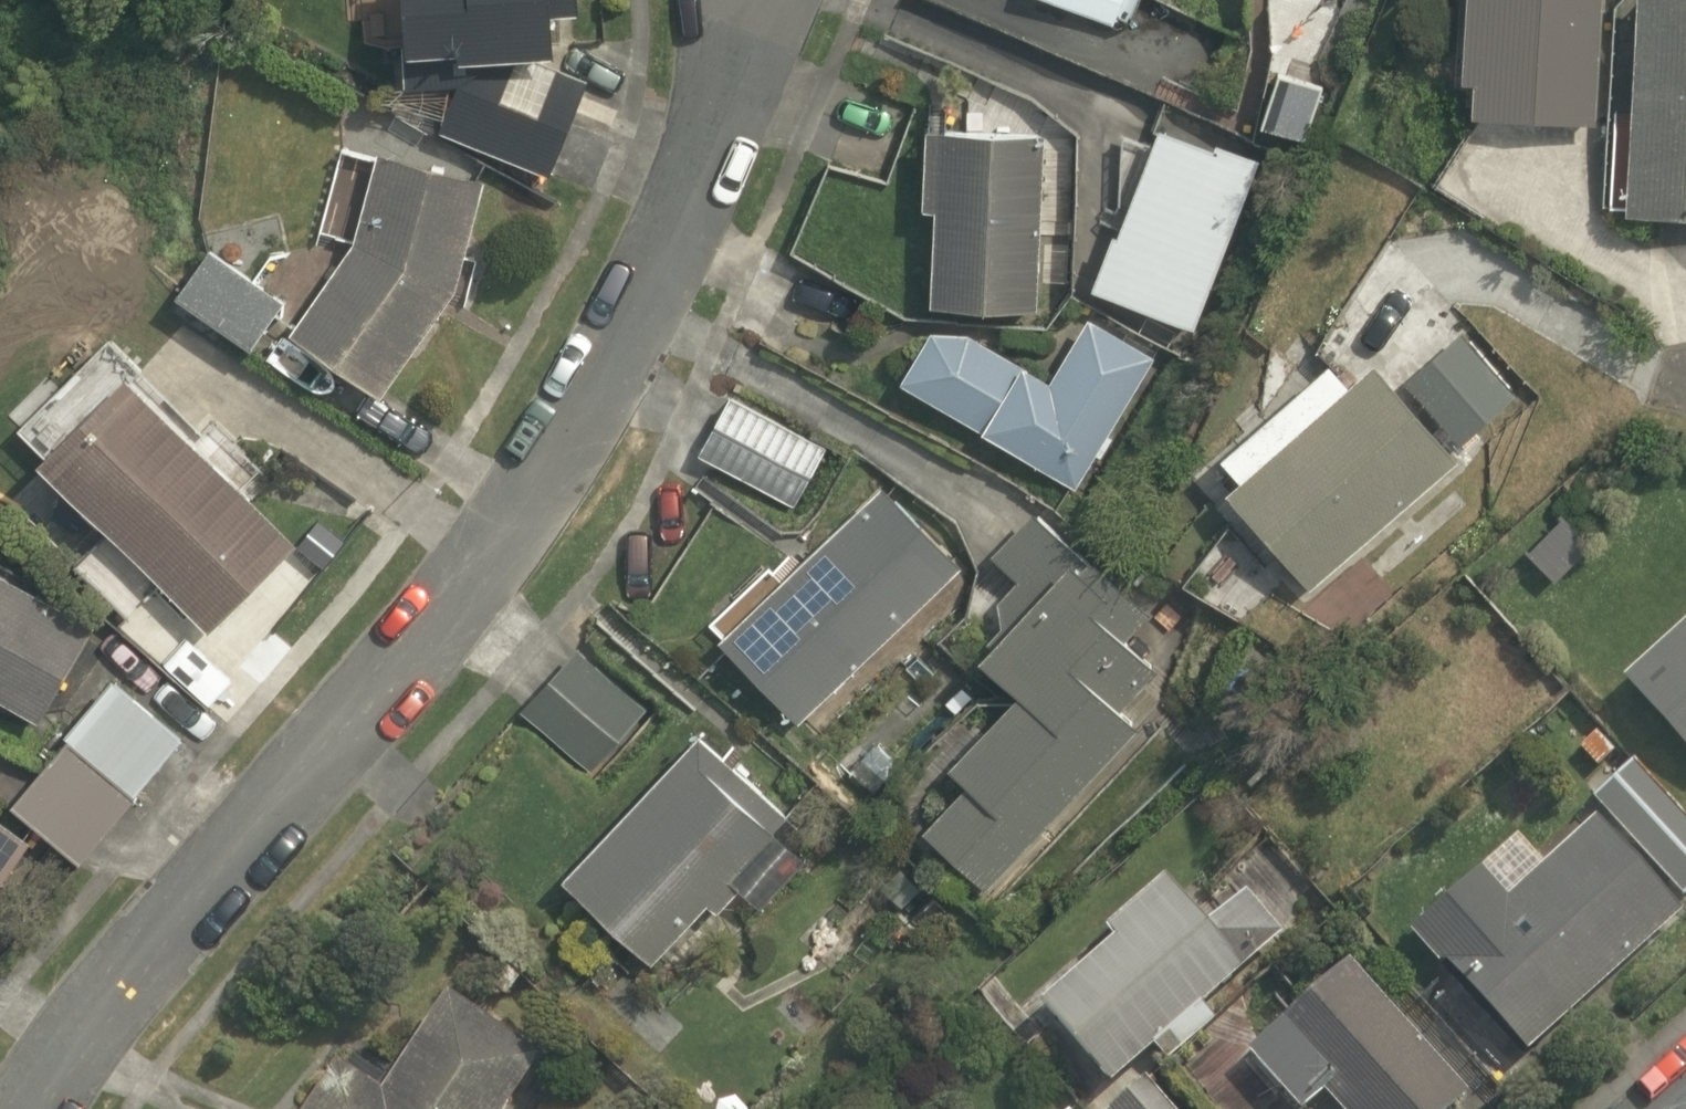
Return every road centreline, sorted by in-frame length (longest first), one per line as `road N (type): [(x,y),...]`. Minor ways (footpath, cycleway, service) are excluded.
road 1 (residential): [(35,1108),(63,1041),(467,593),(628,342),(742,0)]

